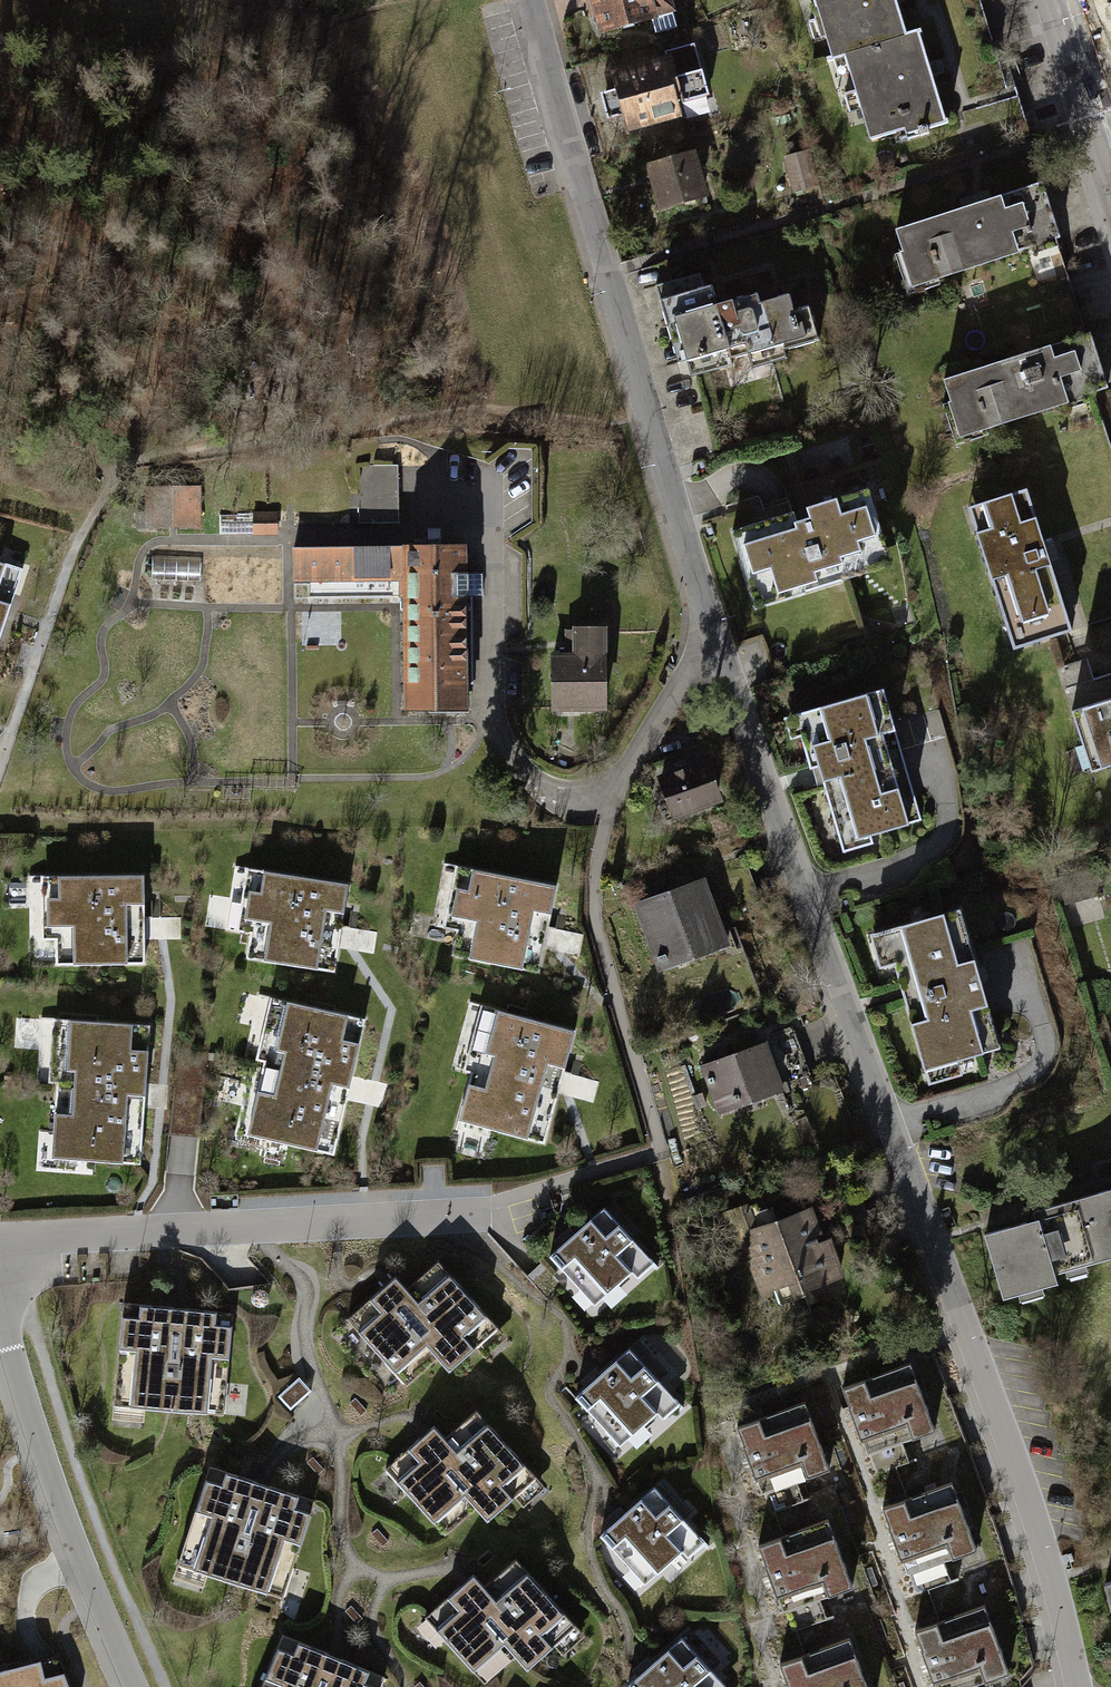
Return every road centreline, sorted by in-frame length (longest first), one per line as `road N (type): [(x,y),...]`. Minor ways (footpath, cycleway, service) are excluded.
road 1 (residential): [(530,0),(712,633),(1028,1504),(1076,1686)]
road 2 (residential): [(0,1241),(459,1217)]
road 3 (residential): [(132,1686),(44,1477),(0,1333)]
road 4 (residential): [(1047,0),(1110,196)]

